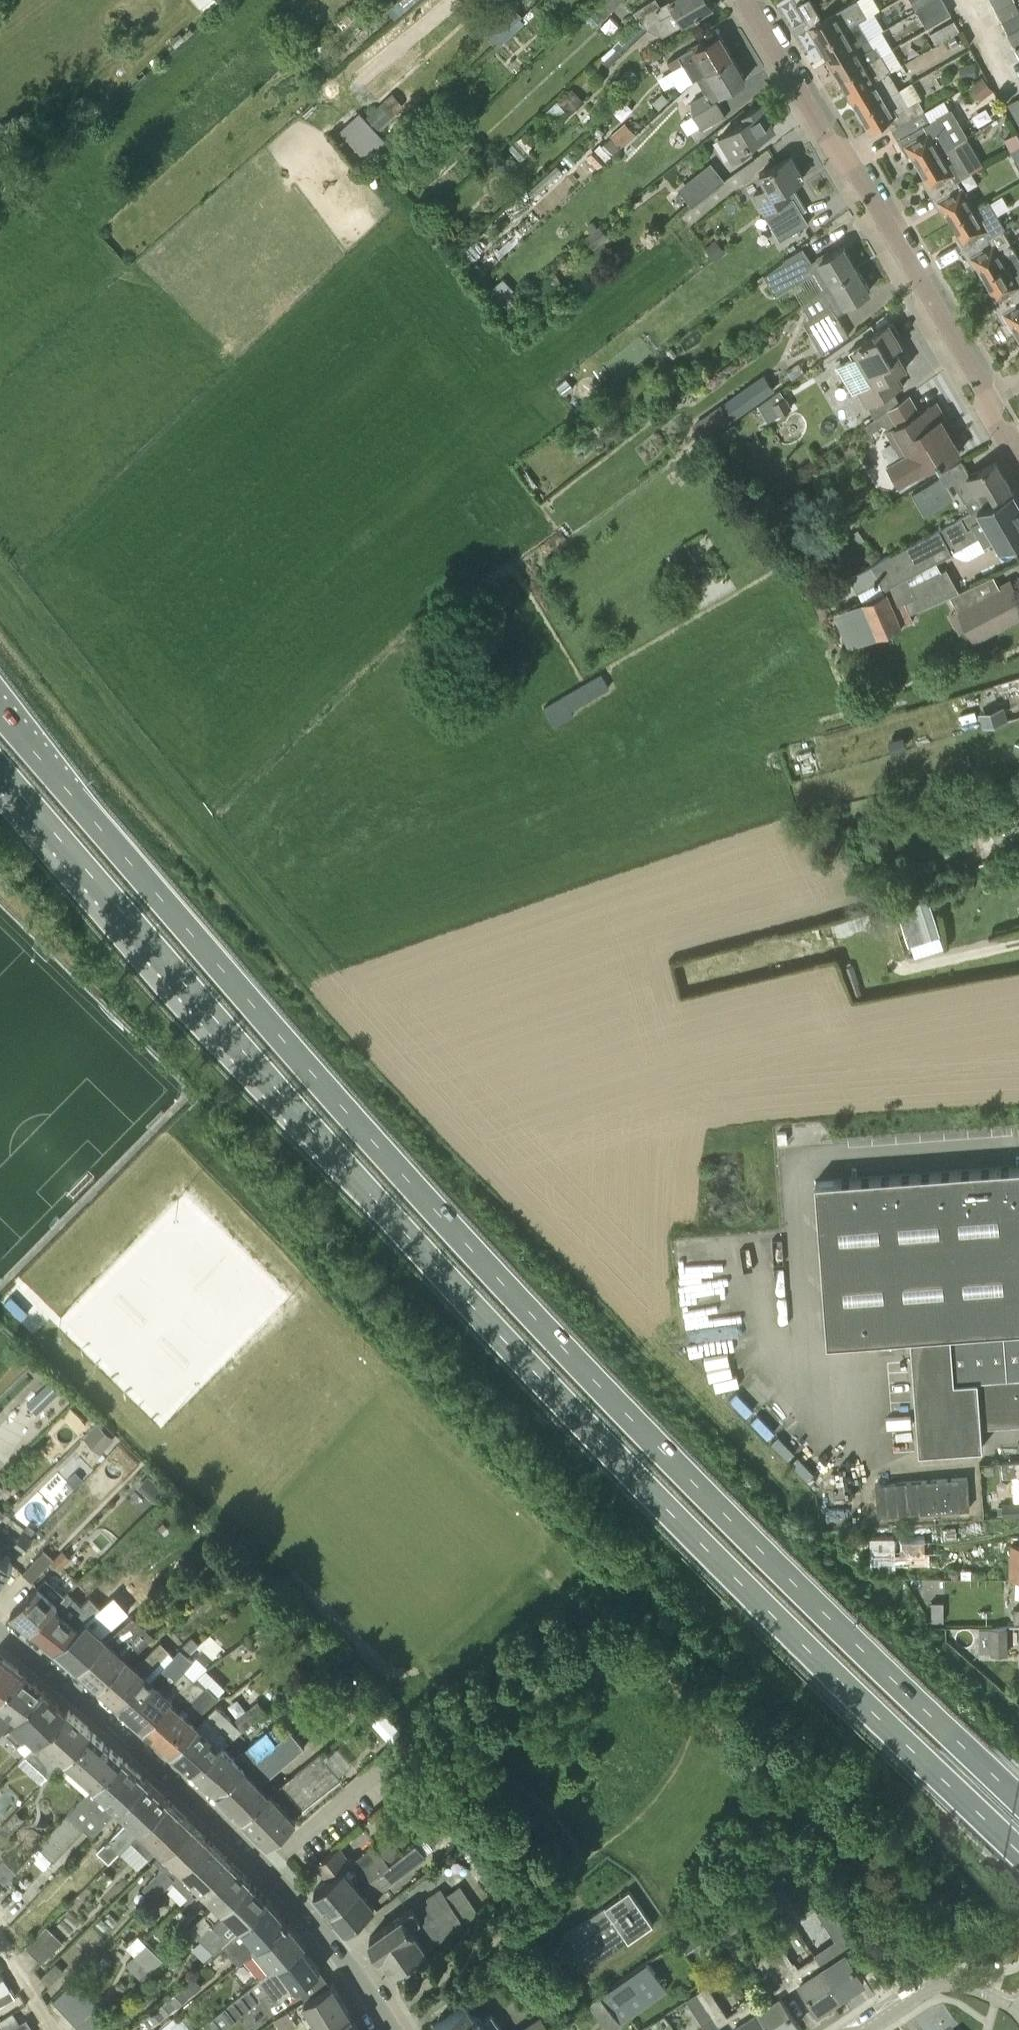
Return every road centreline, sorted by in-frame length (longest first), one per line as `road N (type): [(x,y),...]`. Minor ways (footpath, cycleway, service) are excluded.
road 1 (trunk): [(1018,1800),(544,1331),(0,711)]
road 2 (trunk): [(0,769),(482,1315),(707,1549),(1018,1849)]
road 3 (residential): [(391,2029),(266,1867),(147,1753),(0,1632)]
road 4 (residential): [(1018,464),(863,180),(822,131),(743,0)]
road 5 (residential): [(860,2029),(937,1982),(960,1979),(1018,1996)]

